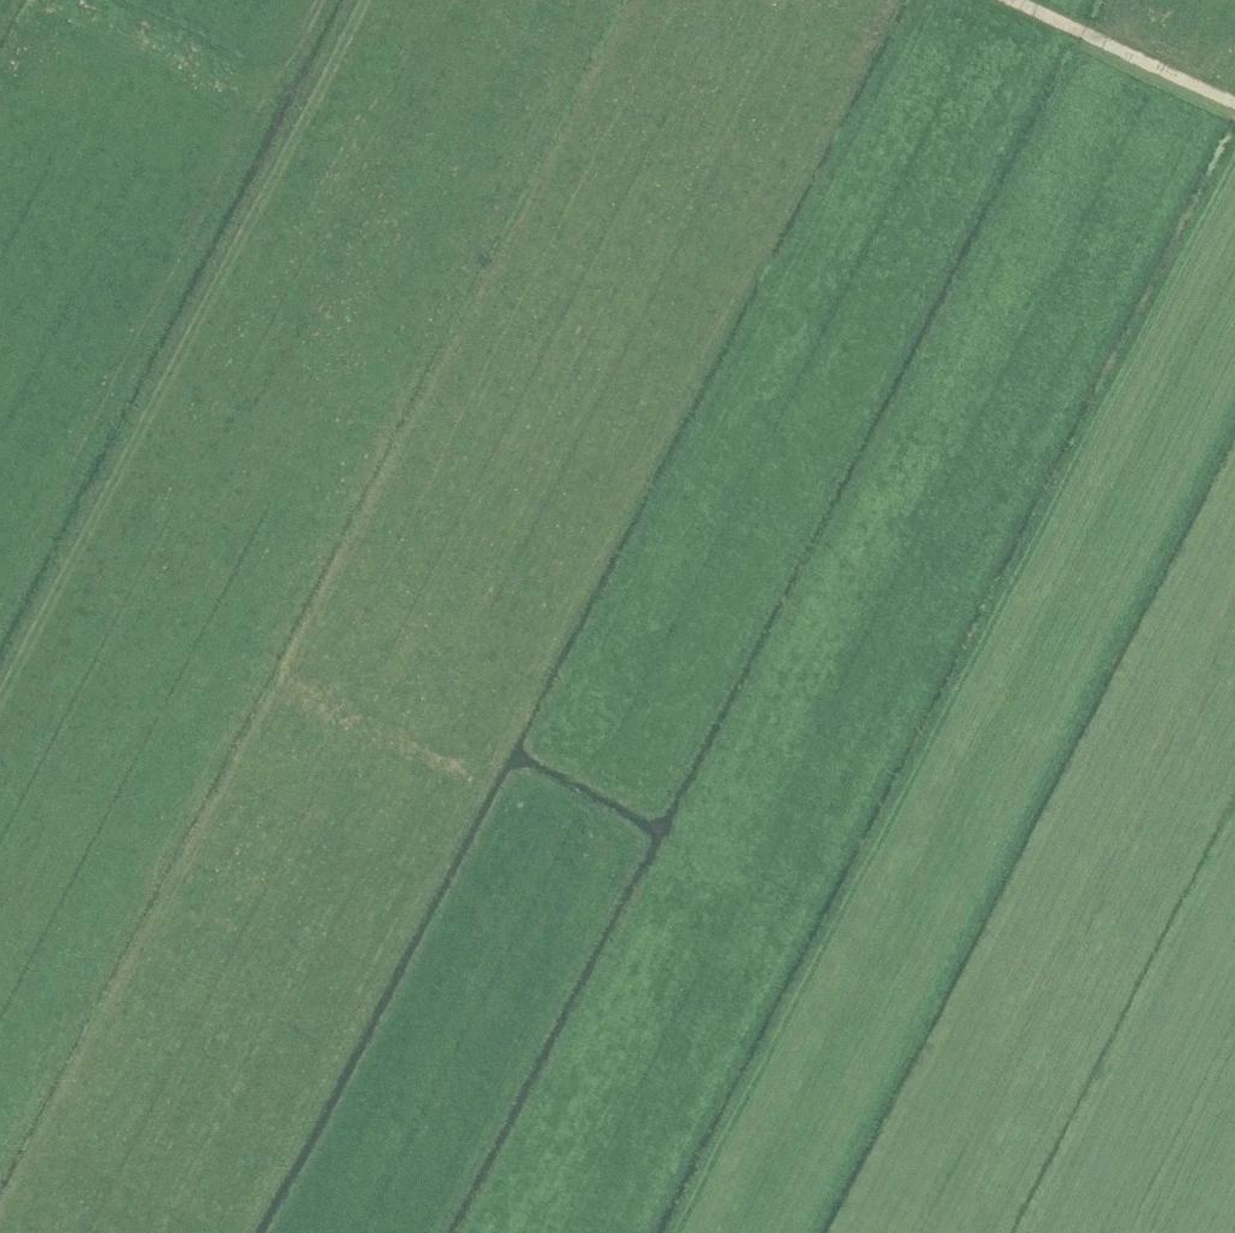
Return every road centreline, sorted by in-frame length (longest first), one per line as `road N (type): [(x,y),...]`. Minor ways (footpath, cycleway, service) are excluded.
road 1 (track): [(1035,0),(1234,97)]

